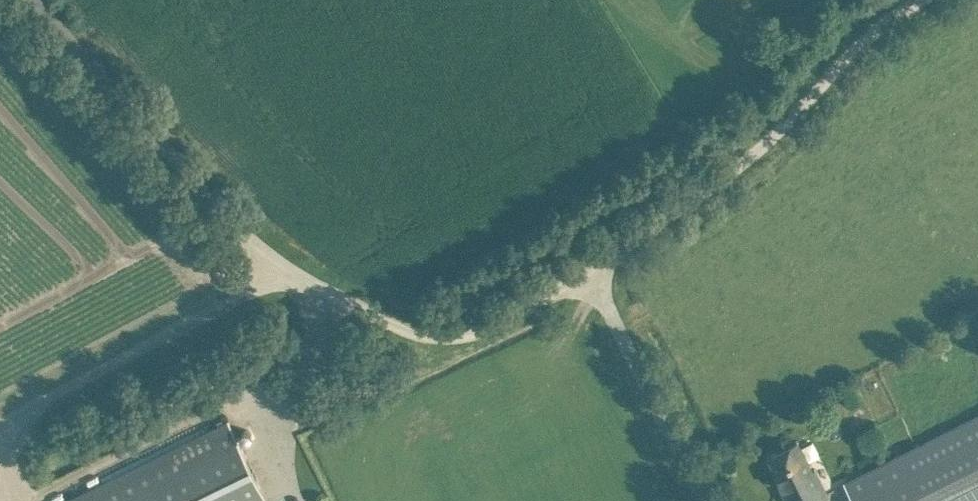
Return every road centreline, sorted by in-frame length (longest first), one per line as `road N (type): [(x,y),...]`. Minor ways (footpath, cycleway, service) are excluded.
road 1 (unclassified): [(588,269),(723,168),(793,93),(912,0)]
road 2 (unclassified): [(278,262),(223,212),(33,0)]
road 3 (unclassified): [(278,262),(409,333),(432,338),(493,326),(588,269)]
road 4 (unclassified): [(0,420),(234,299),(278,262)]
road 5 (unclassified): [(705,500),(588,269)]

